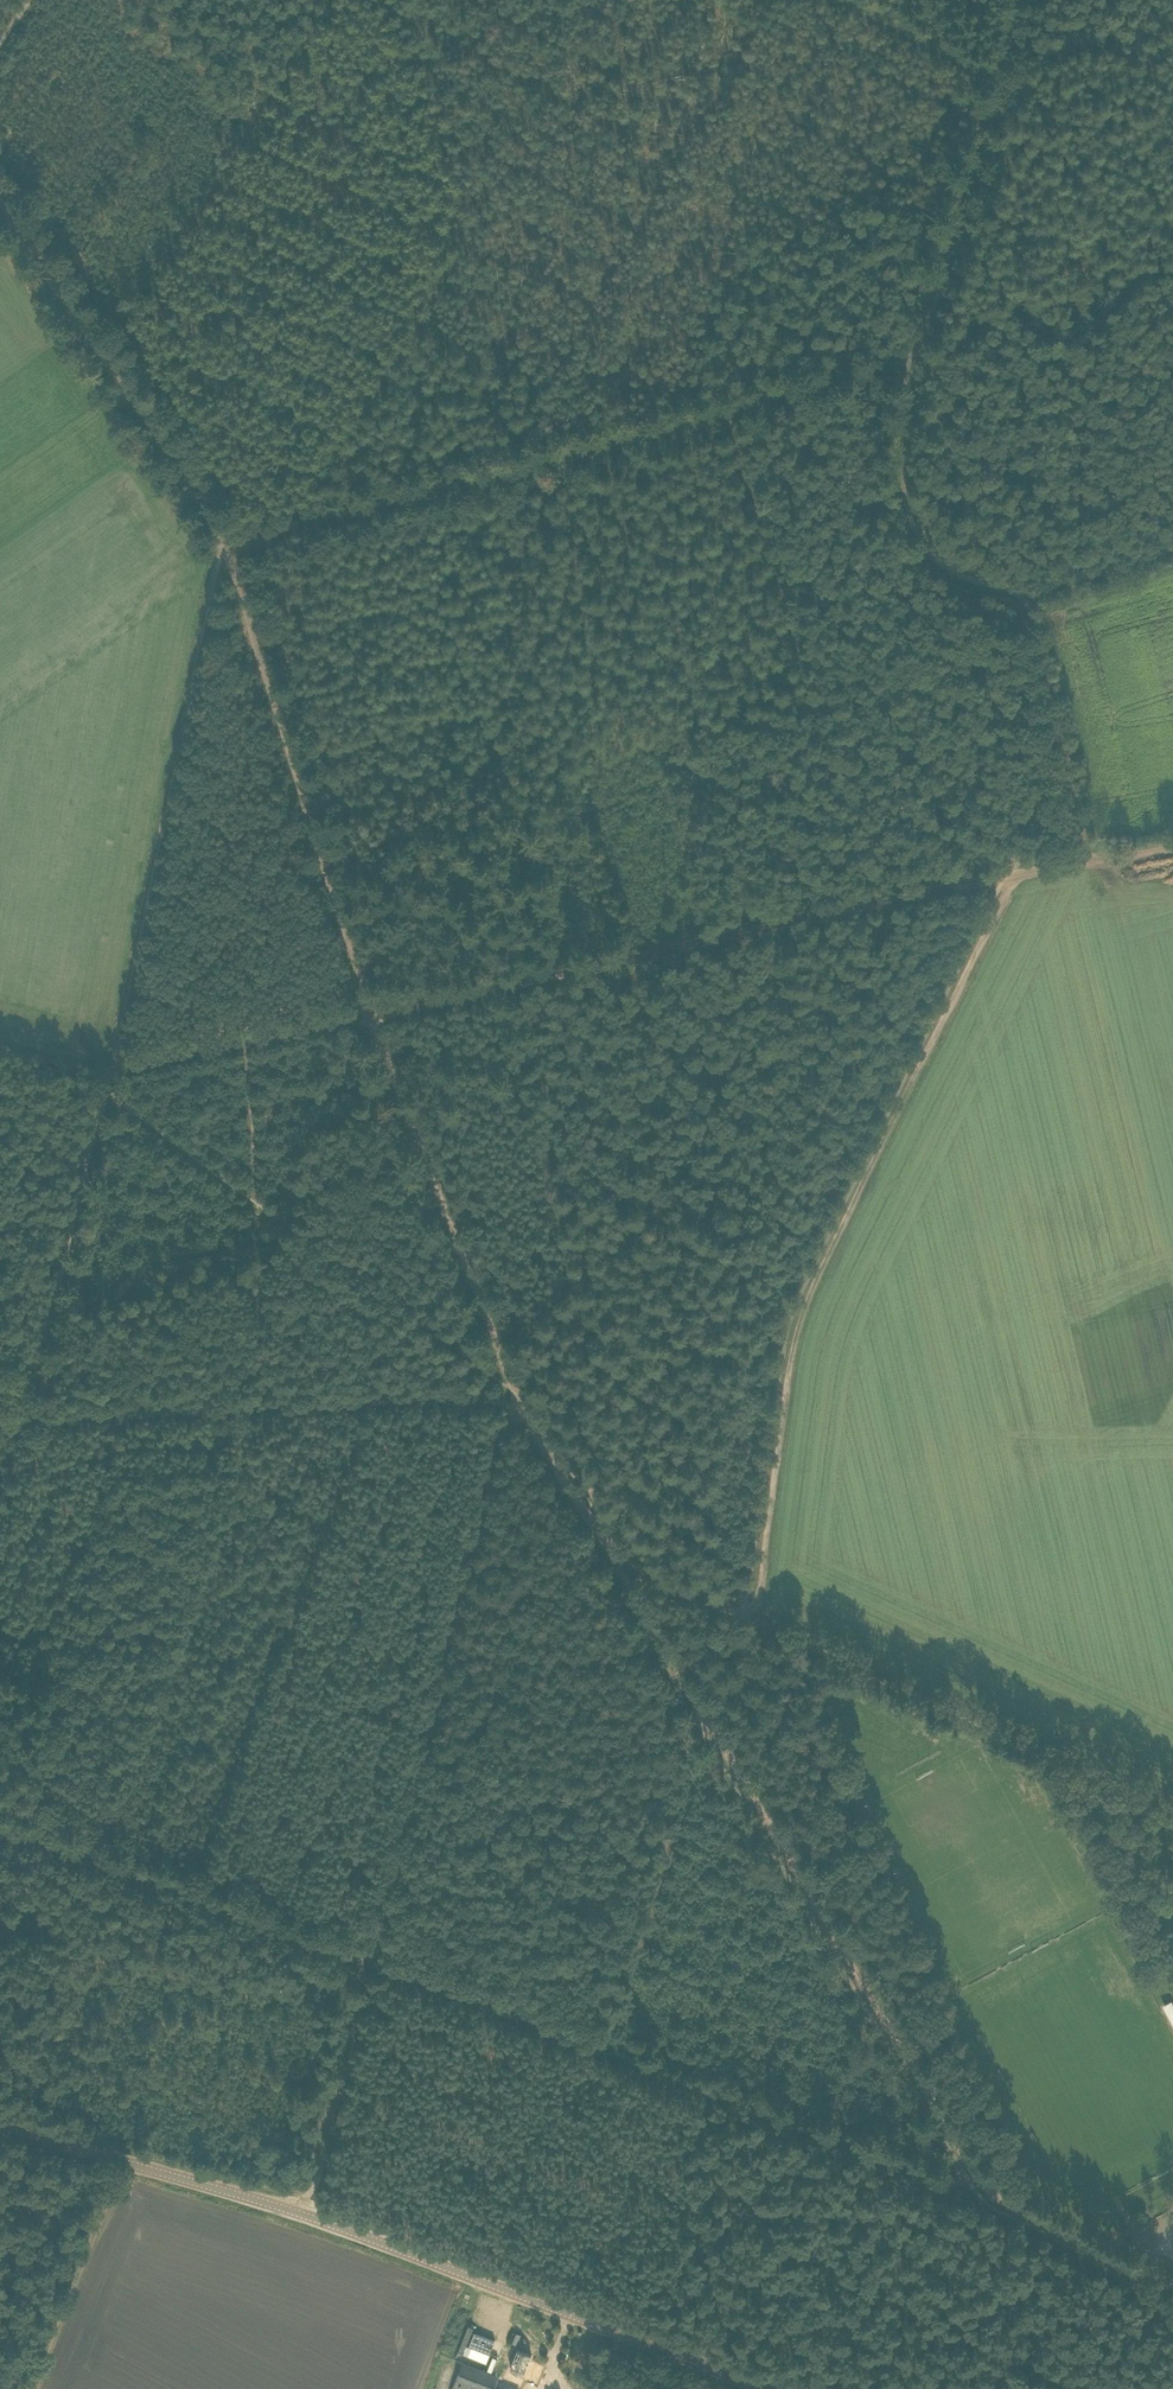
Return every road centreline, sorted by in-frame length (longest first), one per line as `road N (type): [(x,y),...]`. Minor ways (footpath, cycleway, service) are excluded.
road 1 (tertiary): [(766,2388),(306,2215),(0,2128)]
road 2 (track): [(1024,871),(1006,893),(809,1293),(747,1617)]
road 3 (track): [(627,1564),(634,1592),(700,1704),(973,2167),(1000,2197)]
road 4 (track): [(374,1967),(1000,2197)]
road 5 (track): [(374,1967),(520,1394)]
road 6 (track): [(226,555),(217,559),(111,1069)]
road 7 (track): [(726,410),(226,555)]
road 8 (track): [(375,1014),(875,903)]
road 9 (track): [(25,1421),(516,1392)]
road 10 (track): [(226,555),(375,1014)]
road 11 (track): [(1172,1804),(741,1615)]
road 12 (track): [(335,0),(103,356)]
road 13 (track): [(784,1359),(642,959)]
road 14 (track): [(375,1014),(516,1392)]
road 15 (track): [(107,1090),(25,1421)]
road 16 (track): [(374,1967),(93,1858)]
road 17 (track): [(875,903),(799,639)]
road 18 (track): [(1026,598),(1094,860)]
road 19 (track): [(306,2215),(374,1967)]
road 20 (track): [(799,639),(726,410)]
road 21 (track): [(226,555),(188,481),(103,356)]
road 22 (track): [(913,343),(1132,277)]
road 23 (track): [(520,1394),(580,1504),(627,1564)]
road 24 (track): [(103,356),(0,197)]
road 25 (track): [(726,410),(907,363)]
road 26 (track): [(1000,72),(851,0)]
road 27 (track): [(1172,550),(1026,598)]
road 28 (track): [(244,1045),(111,1069)]
road 29 (track): [(244,1045),(375,1014)]
road 30 (track): [(875,903),(1005,874)]
road 31 (track): [(627,1564),(741,1615)]

